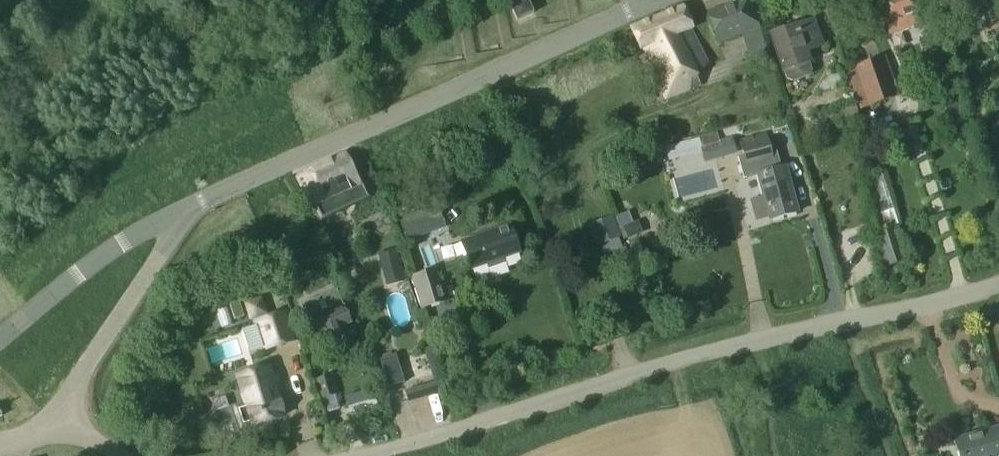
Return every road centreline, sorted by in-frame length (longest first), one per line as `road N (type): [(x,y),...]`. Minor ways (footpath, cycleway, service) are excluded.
road 1 (unclassified): [(368,455),(998,291)]
road 2 (tertiary): [(180,209),(653,0)]
road 3 (unclassified): [(66,424),(71,380),(180,209)]
road 4 (tertiary): [(0,336),(180,209)]

